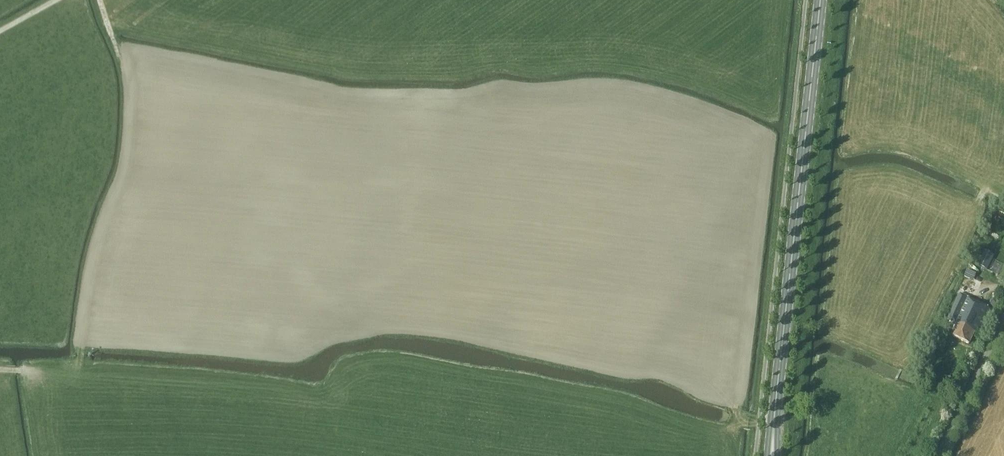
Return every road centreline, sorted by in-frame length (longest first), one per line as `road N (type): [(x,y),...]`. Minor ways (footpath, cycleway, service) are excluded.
road 1 (primary): [(775,406),(821,0)]
road 2 (unclassified): [(937,455),(1003,316)]

